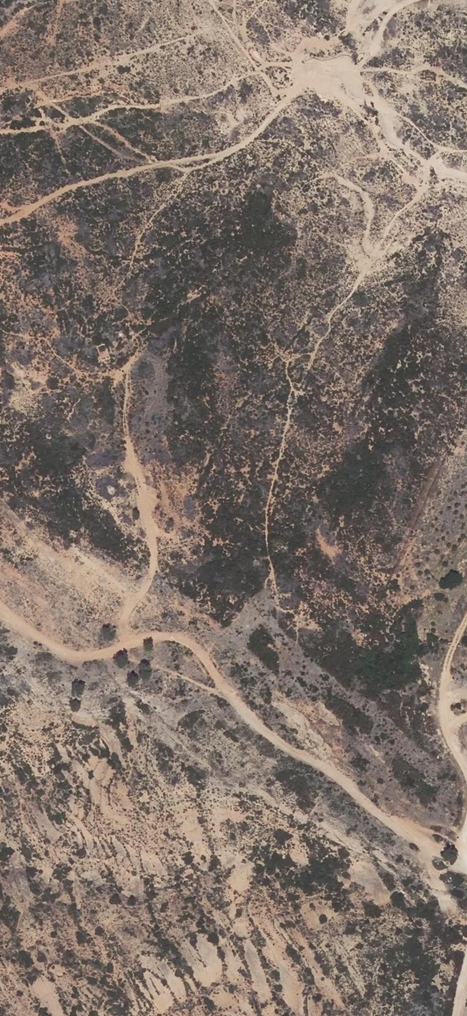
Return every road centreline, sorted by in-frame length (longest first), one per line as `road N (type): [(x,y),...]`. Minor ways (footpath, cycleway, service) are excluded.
road 1 (track): [(0,603),(55,647),(98,654),(183,629),(266,725),(466,866)]
road 2 (track): [(422,0),(395,20),(371,77),(406,119),(422,163),(466,175)]
road 3 (unclassified): [(466,774),(444,719),(454,645)]

